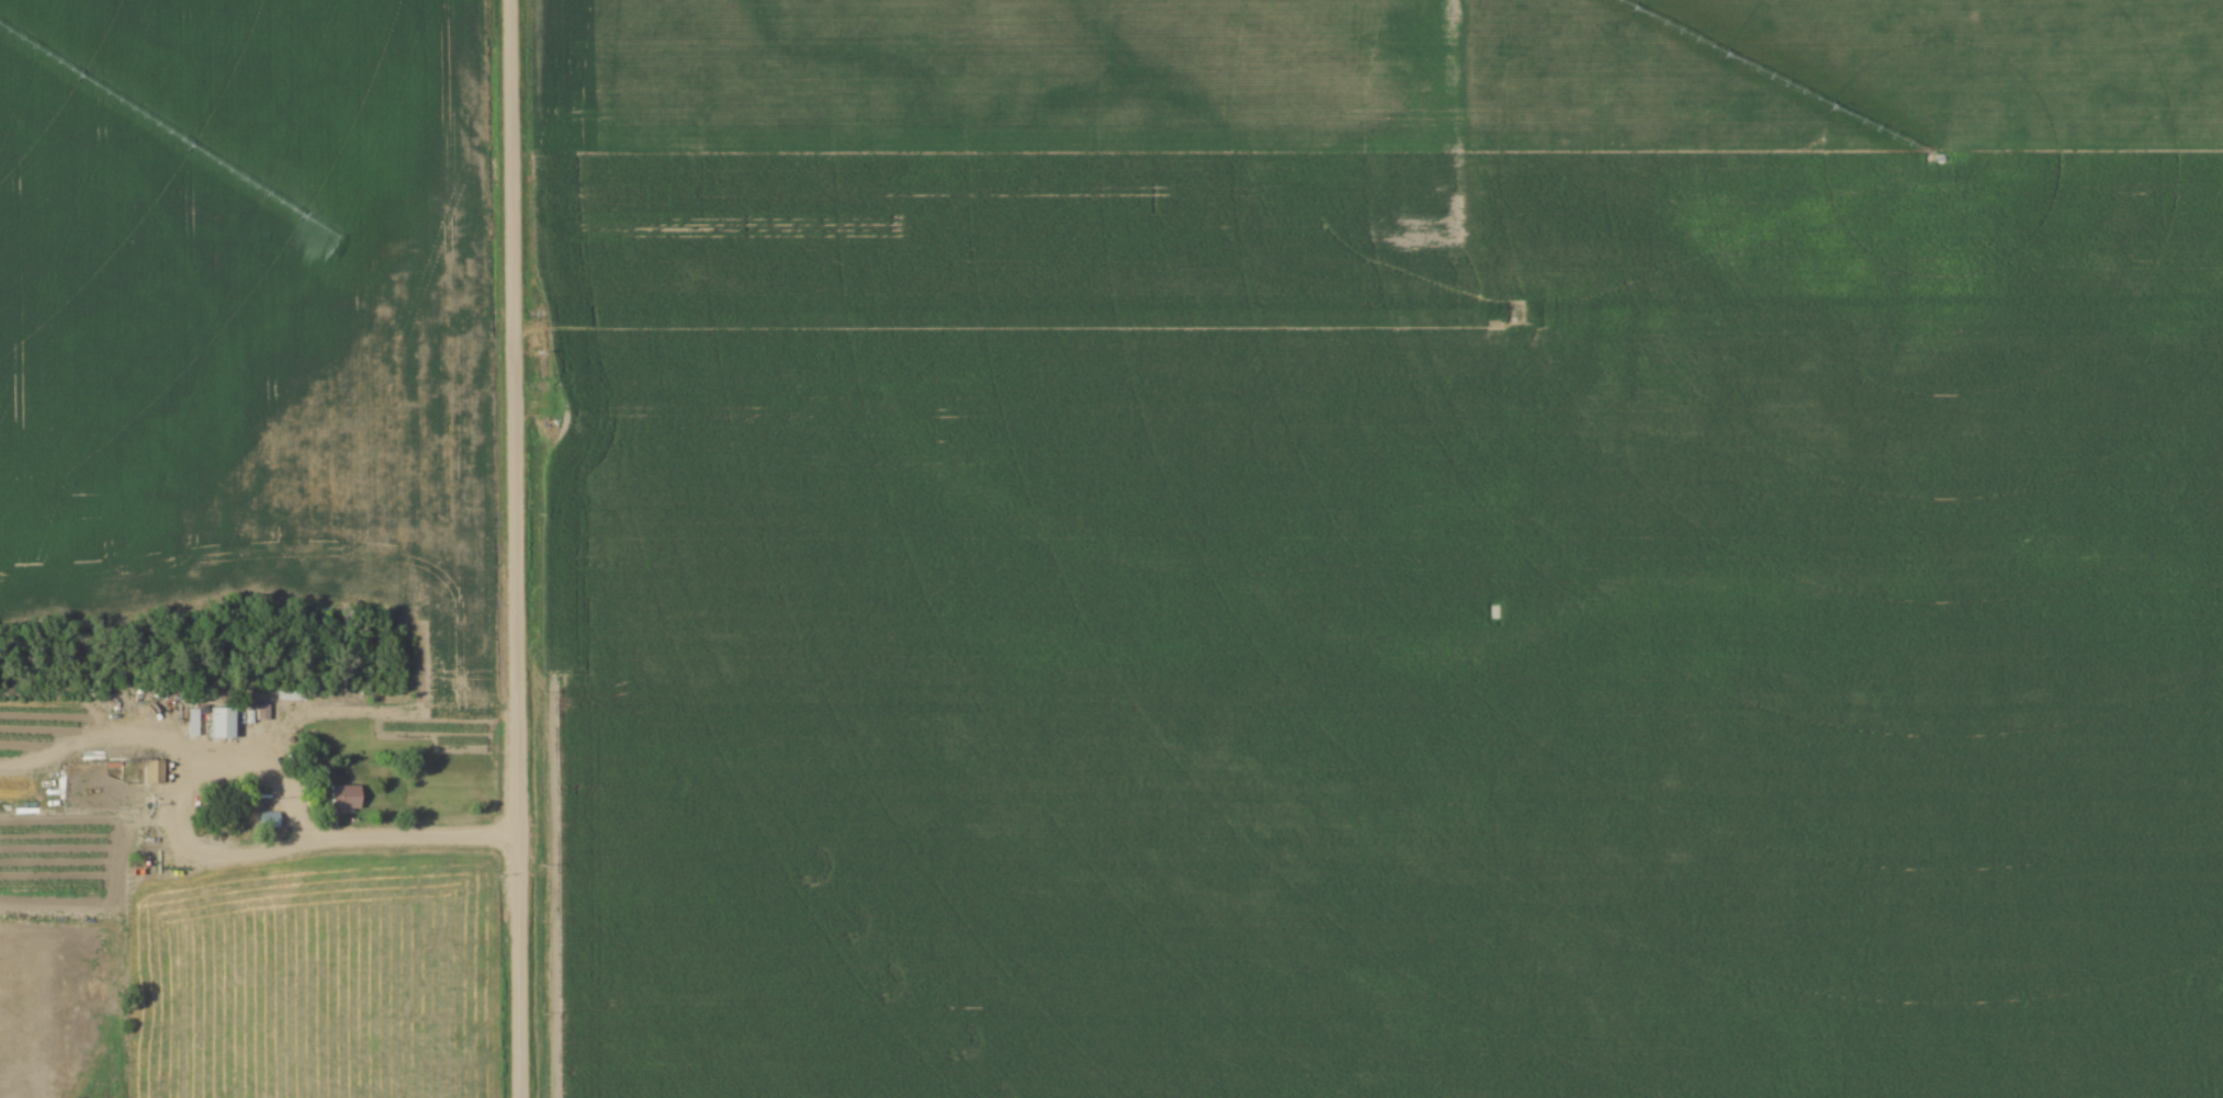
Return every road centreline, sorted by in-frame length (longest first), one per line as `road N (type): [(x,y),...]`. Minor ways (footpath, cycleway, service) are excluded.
road 1 (residential): [(514,1097),(503,0)]

